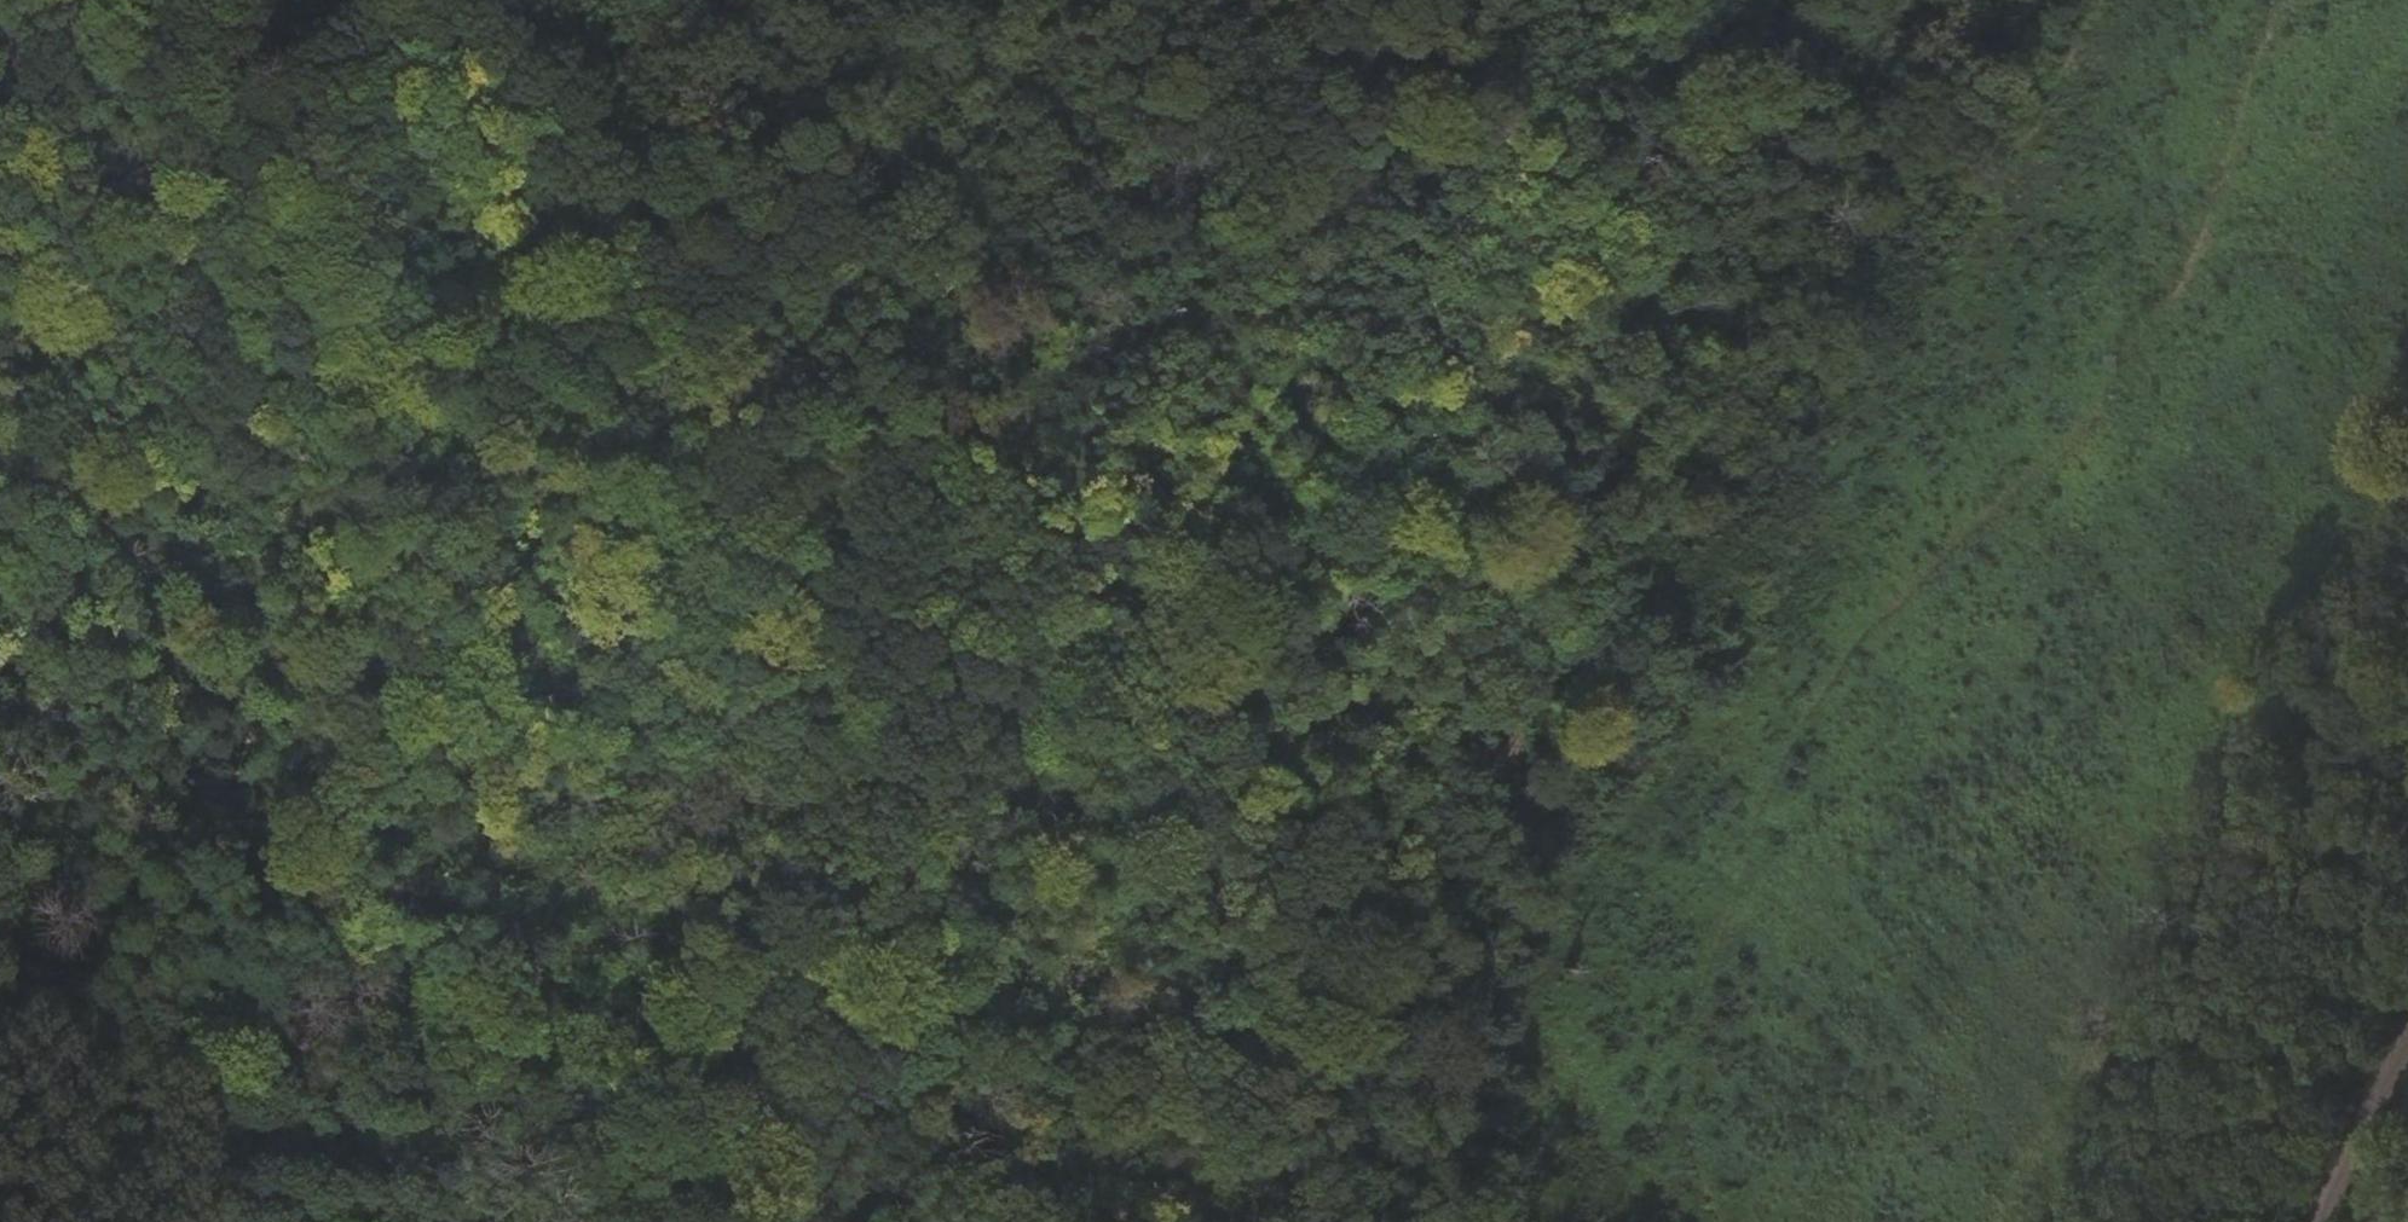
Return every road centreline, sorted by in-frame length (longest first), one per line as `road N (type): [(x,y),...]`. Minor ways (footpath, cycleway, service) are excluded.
road 1 (track): [(1710,1221),(1687,1139),(1682,1049),(1765,785),(1800,716),(1930,574),(2087,424),(2155,328),(2195,242),(2221,138),(2263,35),(2286,0)]
road 2 (track): [(1049,1221),(644,705),(448,473)]
road 3 (unclassified): [(2322,1221),(2407,1056)]

